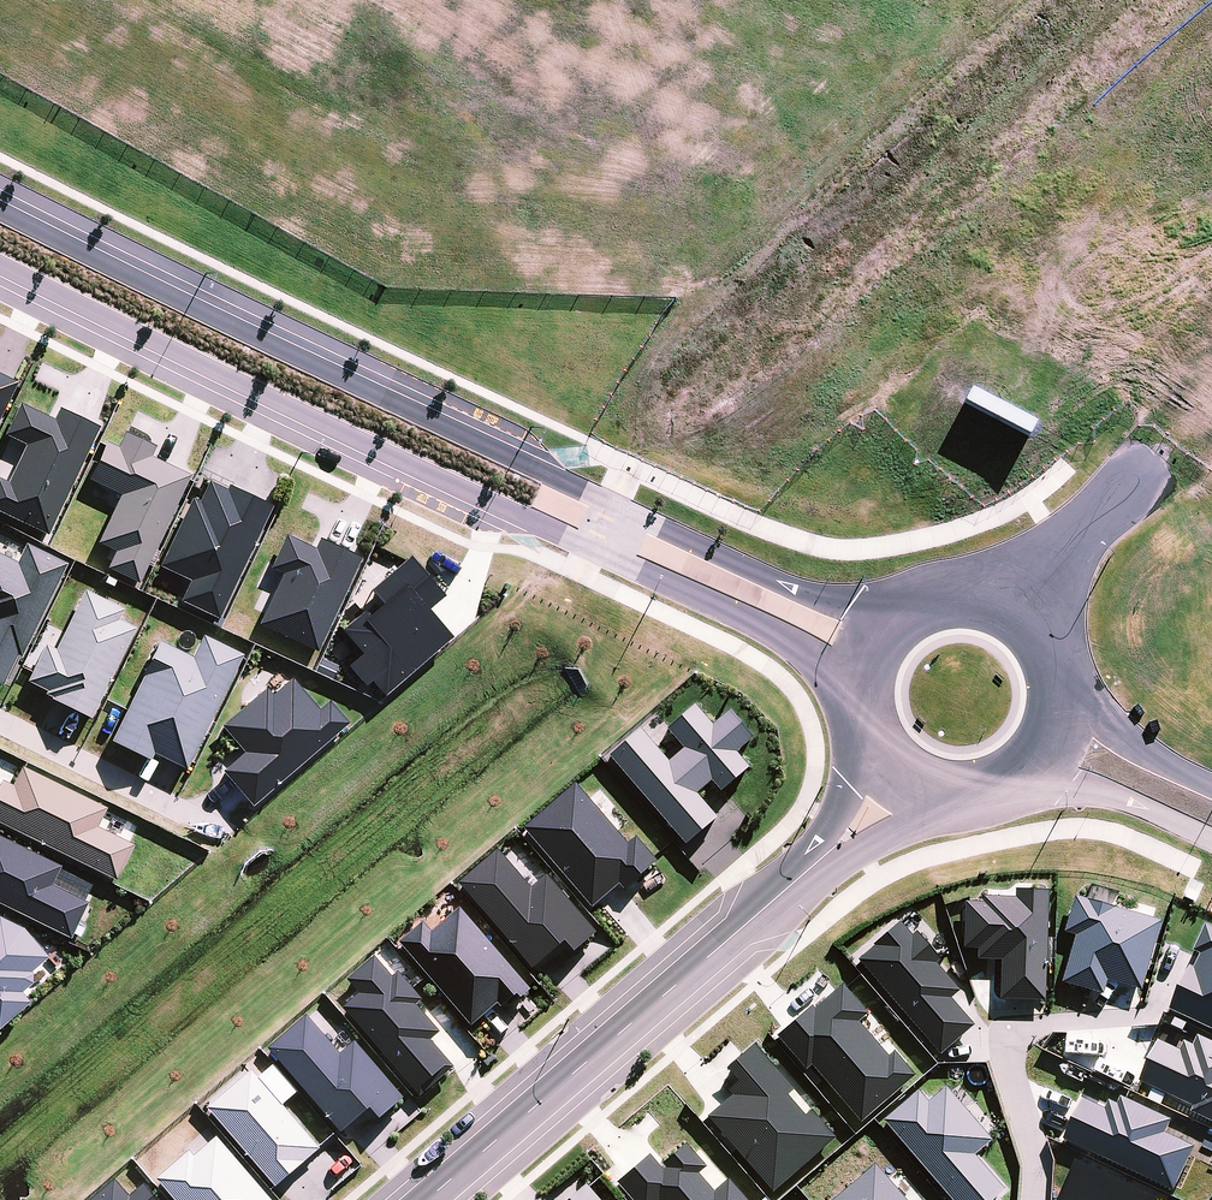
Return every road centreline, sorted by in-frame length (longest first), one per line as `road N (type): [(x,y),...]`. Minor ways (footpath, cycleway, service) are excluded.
road 1 (tertiary): [(0,206),(772,580),(851,605),(920,601)]
road 2 (tertiary): [(860,715),(832,679),(772,632),(0,270)]
road 3 (tertiary): [(427,1199),(813,866)]
road 4 (tertiary): [(951,593),(1070,572),(1211,463)]
road 5 (residential): [(1035,1199),(1014,1060),(1022,1032),(1035,1024),(1136,1017)]
road 6 (residential): [(0,721),(219,827)]
road 7 (tertiary): [(1211,845),(1090,794),(1003,786)]
road 8 (tertiary): [(1211,517),(1059,670)]
road 9 (tertiary): [(965,797),(851,856),(813,866)]
road 10 (tertiary): [(1061,679),(1211,748)]
road 11 (tertiary): [(951,593),(1011,607),(1045,637),(1059,670)]
road 12 (tertiary): [(813,866),(867,737)]
road 13 (tertiary): [(860,715),(862,664),(875,639),(920,601)]
road 14 (tertiary): [(1061,679),(1055,733),(1041,757),(1003,786)]
road 15 (tertiary): [(965,797),(907,782),(867,737)]

